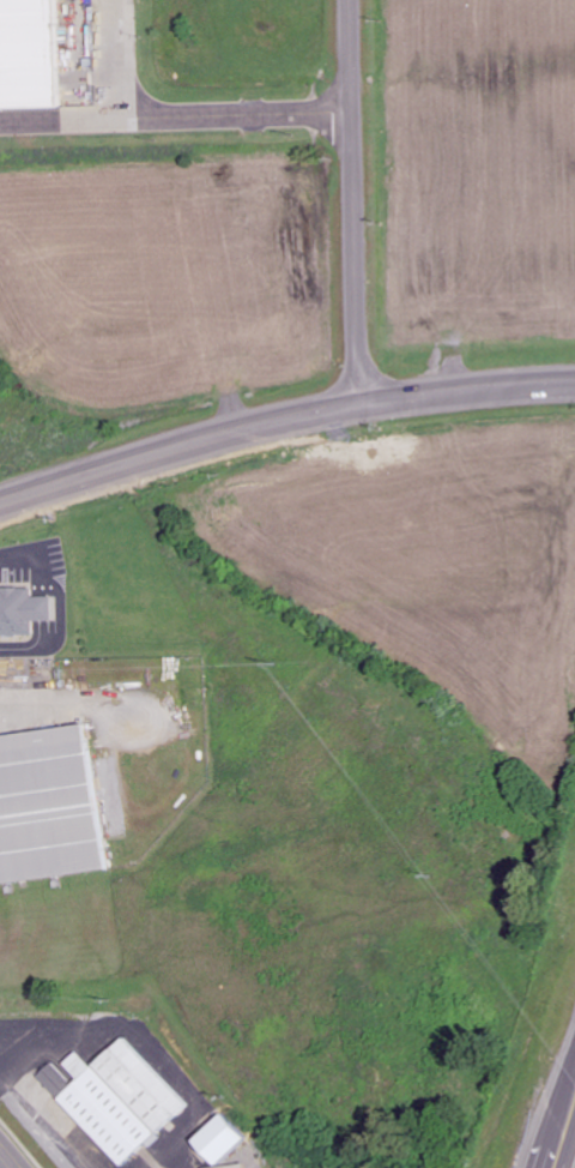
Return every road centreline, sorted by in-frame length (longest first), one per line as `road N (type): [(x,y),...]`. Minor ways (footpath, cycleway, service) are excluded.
road 1 (residential): [(574,382),(231,432),(0,504)]
road 2 (residential): [(359,408),(352,0)]

